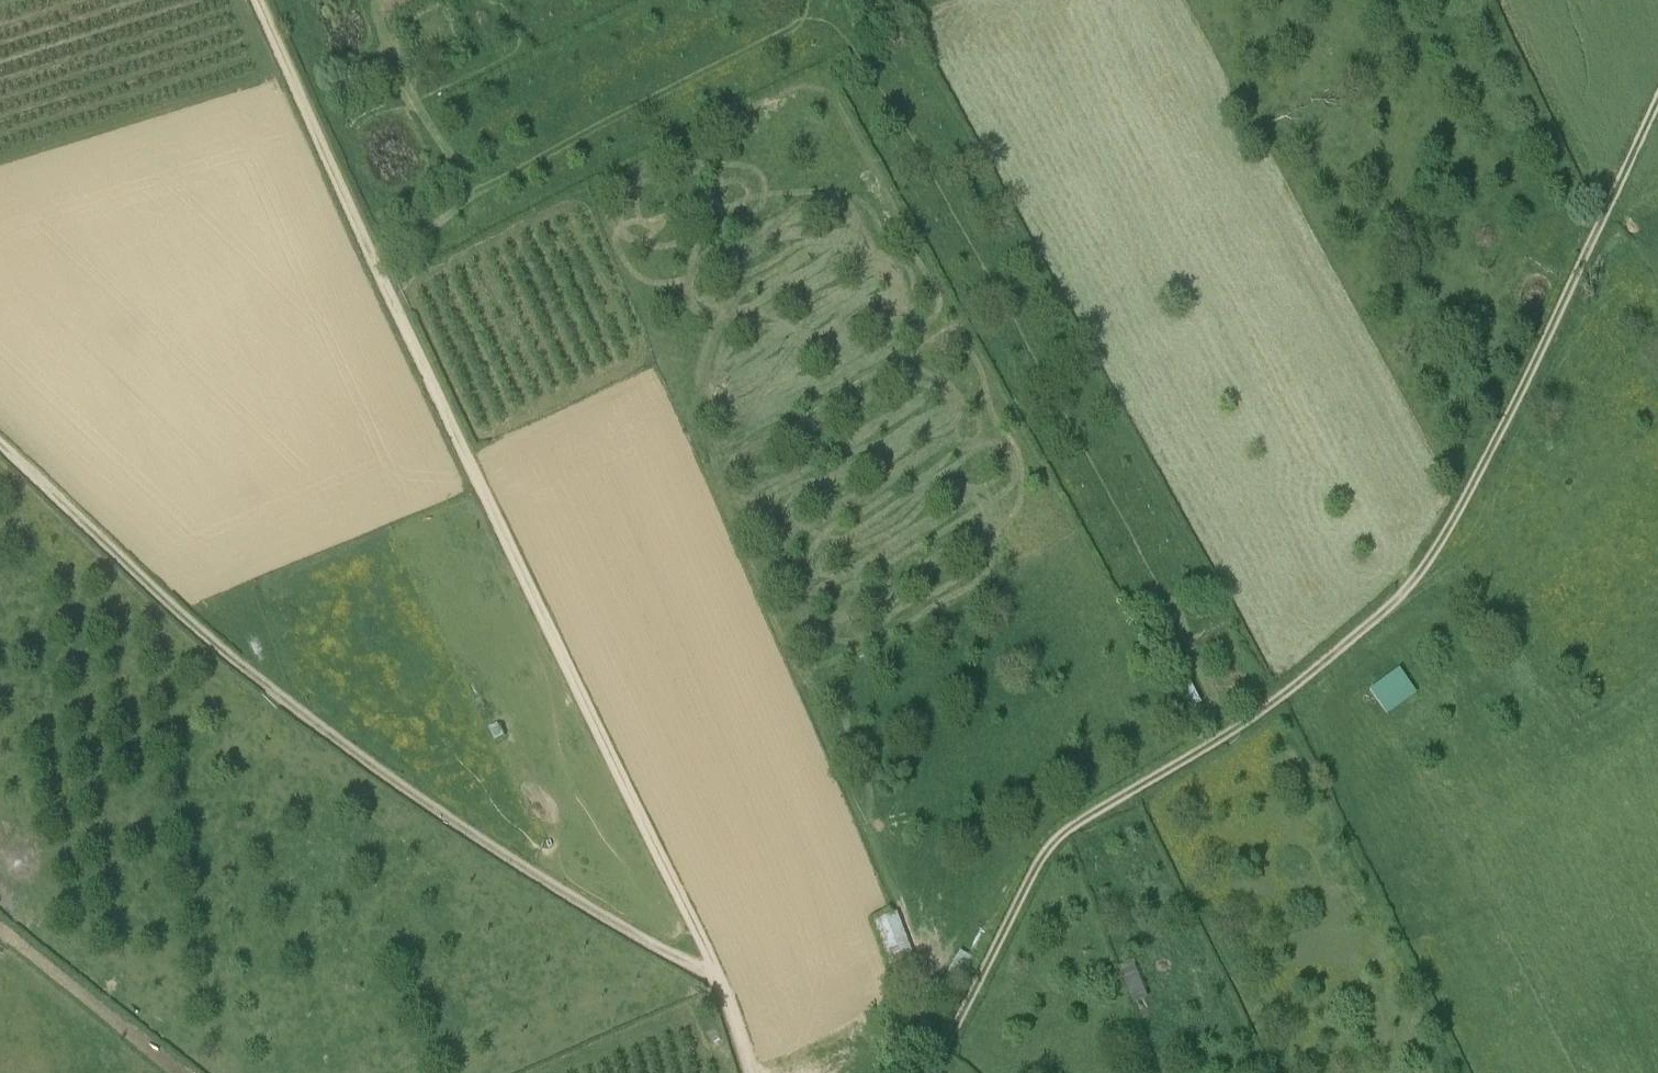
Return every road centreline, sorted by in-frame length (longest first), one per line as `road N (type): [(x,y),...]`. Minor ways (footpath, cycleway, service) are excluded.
road 1 (track): [(929,1072),(1056,838),(1273,702),(1422,568),(1542,345),(1657,100)]
road 2 (track): [(717,975),(385,286),(257,0)]
road 3 (track): [(0,446),(342,745),(523,866),(717,975)]

